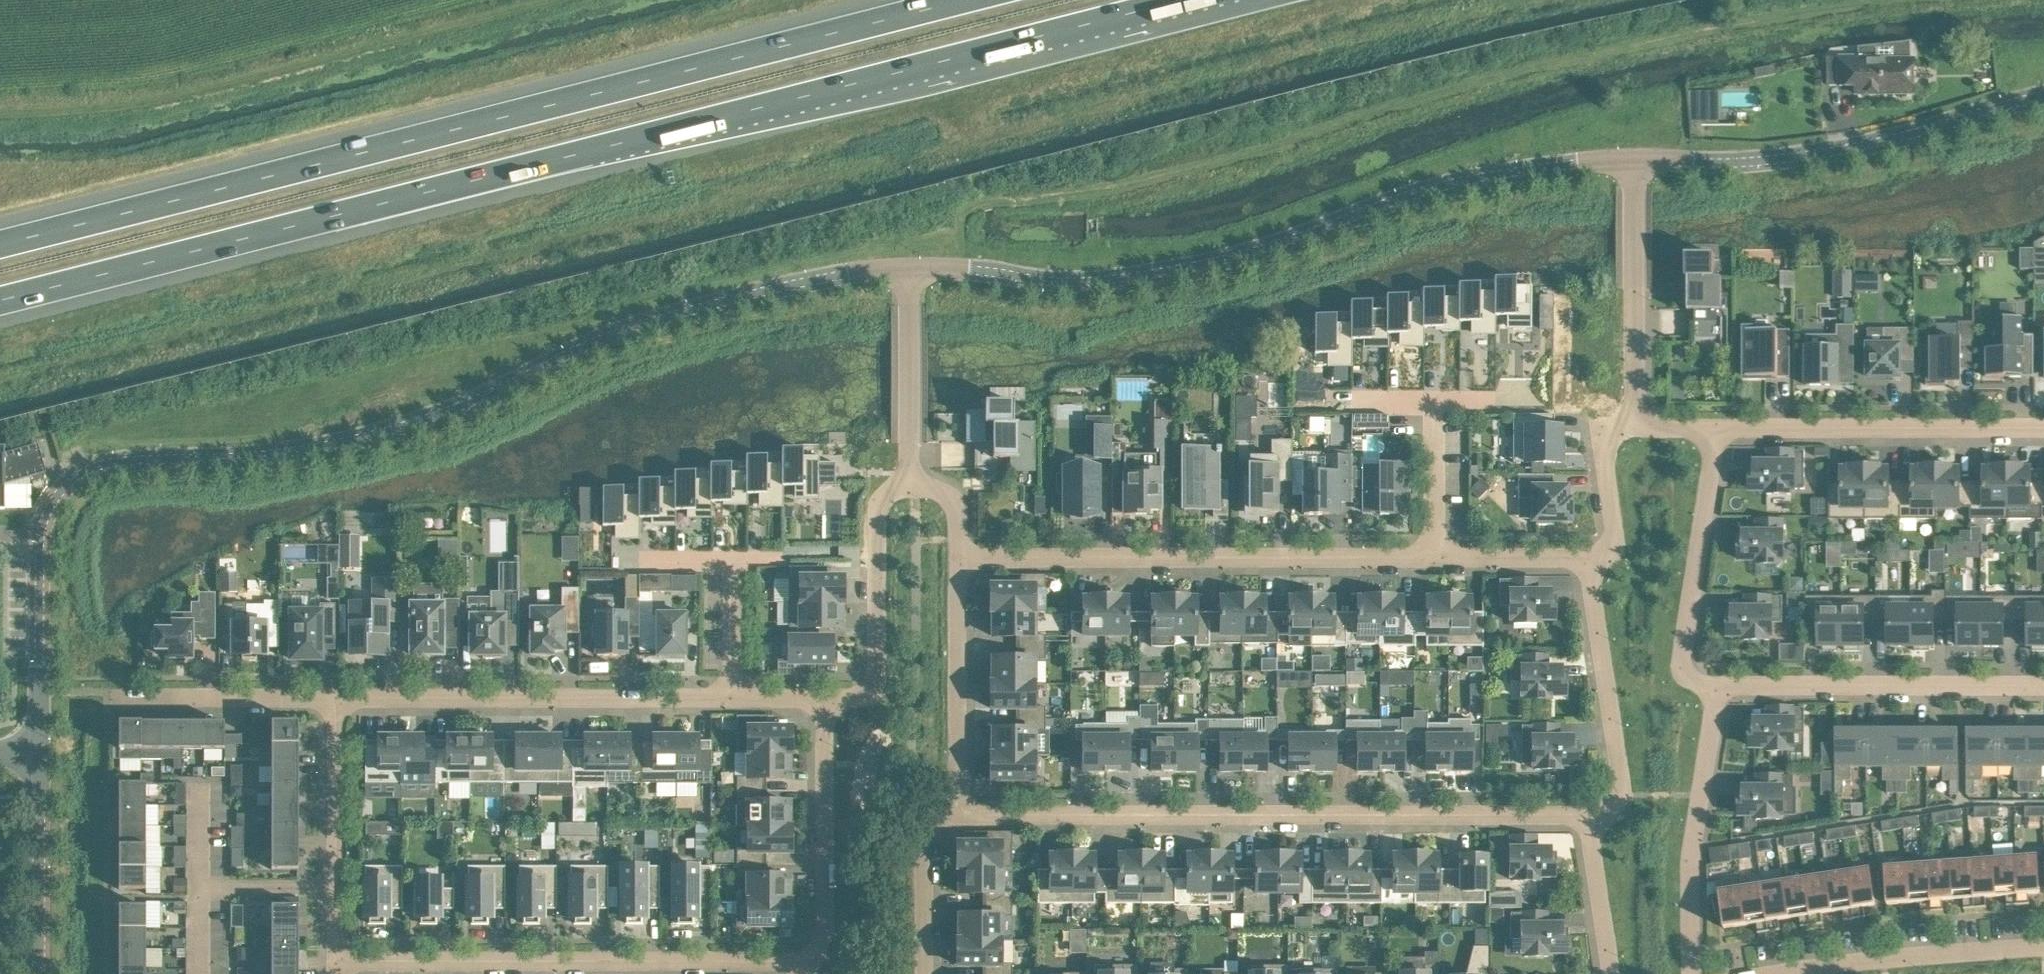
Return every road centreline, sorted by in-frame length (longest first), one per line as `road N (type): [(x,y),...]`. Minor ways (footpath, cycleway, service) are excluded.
road 1 (motorway): [(0,300),(1186,0)]
road 2 (tertiary): [(912,271),(846,276),(691,310),(395,429),(268,452),(87,469),(51,508),(38,562),(39,751)]
road 3 (motorway): [(963,0),(0,242)]
road 4 (tertiary): [(1636,161),(1520,172),(1381,206),(1275,245),(1109,281),(912,271)]
road 5 (residential): [(960,812),(1591,828)]
road 6 (residential): [(816,961),(336,963)]
road 7 (residential): [(960,561),(1436,559)]
road 8 (tertiary): [(2043,95),(1878,147),(1636,161)]
road 9 (residential): [(336,700),(735,695)]
road 10 (residential): [(1708,437),(2043,431)]
road 11 (residential): [(1722,686),(2043,684)]
road 12 (residential): [(1695,973),(1697,837),(1722,686)]
road 13 (residential): [(829,694),(880,693),(876,517),(889,488),(915,481)]
road 14 (residential): [(1708,437),(1683,682),(1722,686)]
road 15 (residential): [(1591,828),(1623,800),(1589,562)]
road 16 (residential): [(2043,947),(1769,973)]
road 17 (residential): [(816,961),(829,694)]
road 18 (residential): [(1636,161),(1641,428)]
road 19 (residential): [(336,700),(336,963)]
road 20 (residential): [(960,561),(960,812)]
road 21 (tertiary): [(39,751),(38,973)]
road 22 (residential): [(912,271),(915,481)]
road 23 (residential): [(960,812),(933,820),(931,973)]
road 24 (residential): [(1589,562),(1625,548),(1610,466),(1620,433),(1641,428)]
road 25 (residential): [(183,695),(336,700)]
road 26 (residential): [(1436,559),(1589,562)]
road 27 (residential): [(1611,973),(1591,828)]
road 28 (residential): [(1436,559),(1440,423)]

